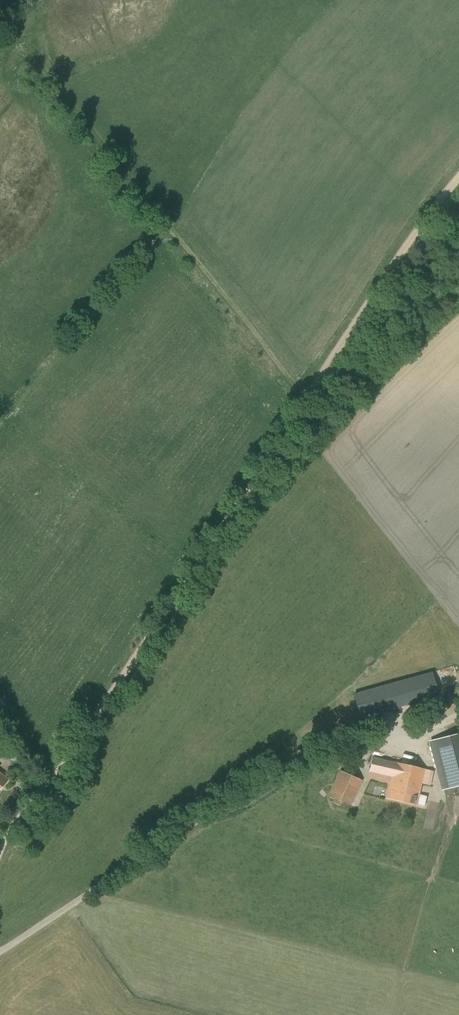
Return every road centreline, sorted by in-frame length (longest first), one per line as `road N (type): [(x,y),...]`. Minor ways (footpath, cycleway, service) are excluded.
road 1 (unclassified): [(0,952),(279,769),(448,719)]
road 2 (track): [(309,402),(63,762)]
road 3 (track): [(2,24),(171,232)]
road 4 (track): [(458,181),(309,402)]
road 5 (track): [(171,232),(309,402)]

